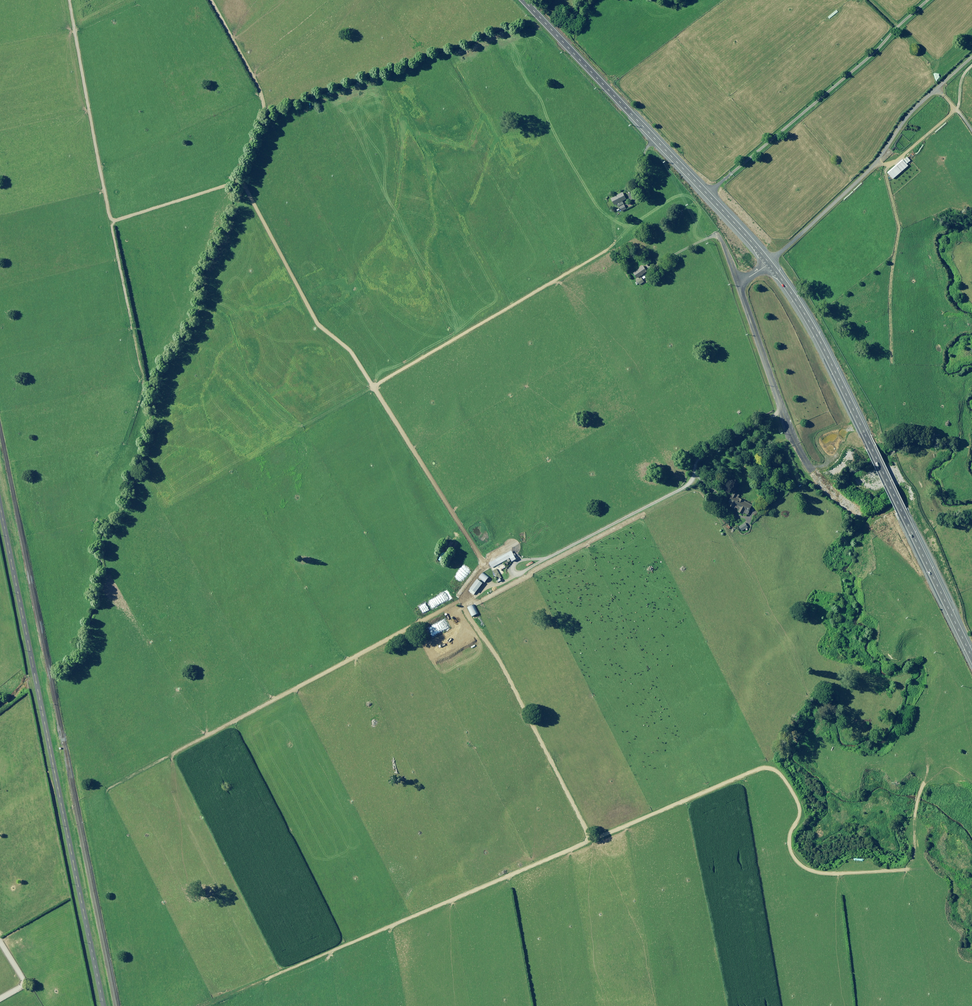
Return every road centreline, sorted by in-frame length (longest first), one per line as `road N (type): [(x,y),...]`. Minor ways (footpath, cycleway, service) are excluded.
road 1 (track): [(68,0),(110,218),(240,182),(313,319),(347,350),(480,558)]
road 2 (primary): [(971,659),(791,294),(524,0)]
road 3 (unclassified): [(0,504),(104,1005)]
road 4 (track): [(591,839),(211,1002)]
road 5 (track): [(792,434),(754,432),(701,465),(682,490),(491,587)]
road 6 (track): [(591,839),(503,665),(464,610),(480,558)]
road 7 (track): [(707,196),(926,0)]
road 8 (track): [(769,265),(971,54)]
road 9 (track): [(591,839),(752,773)]

